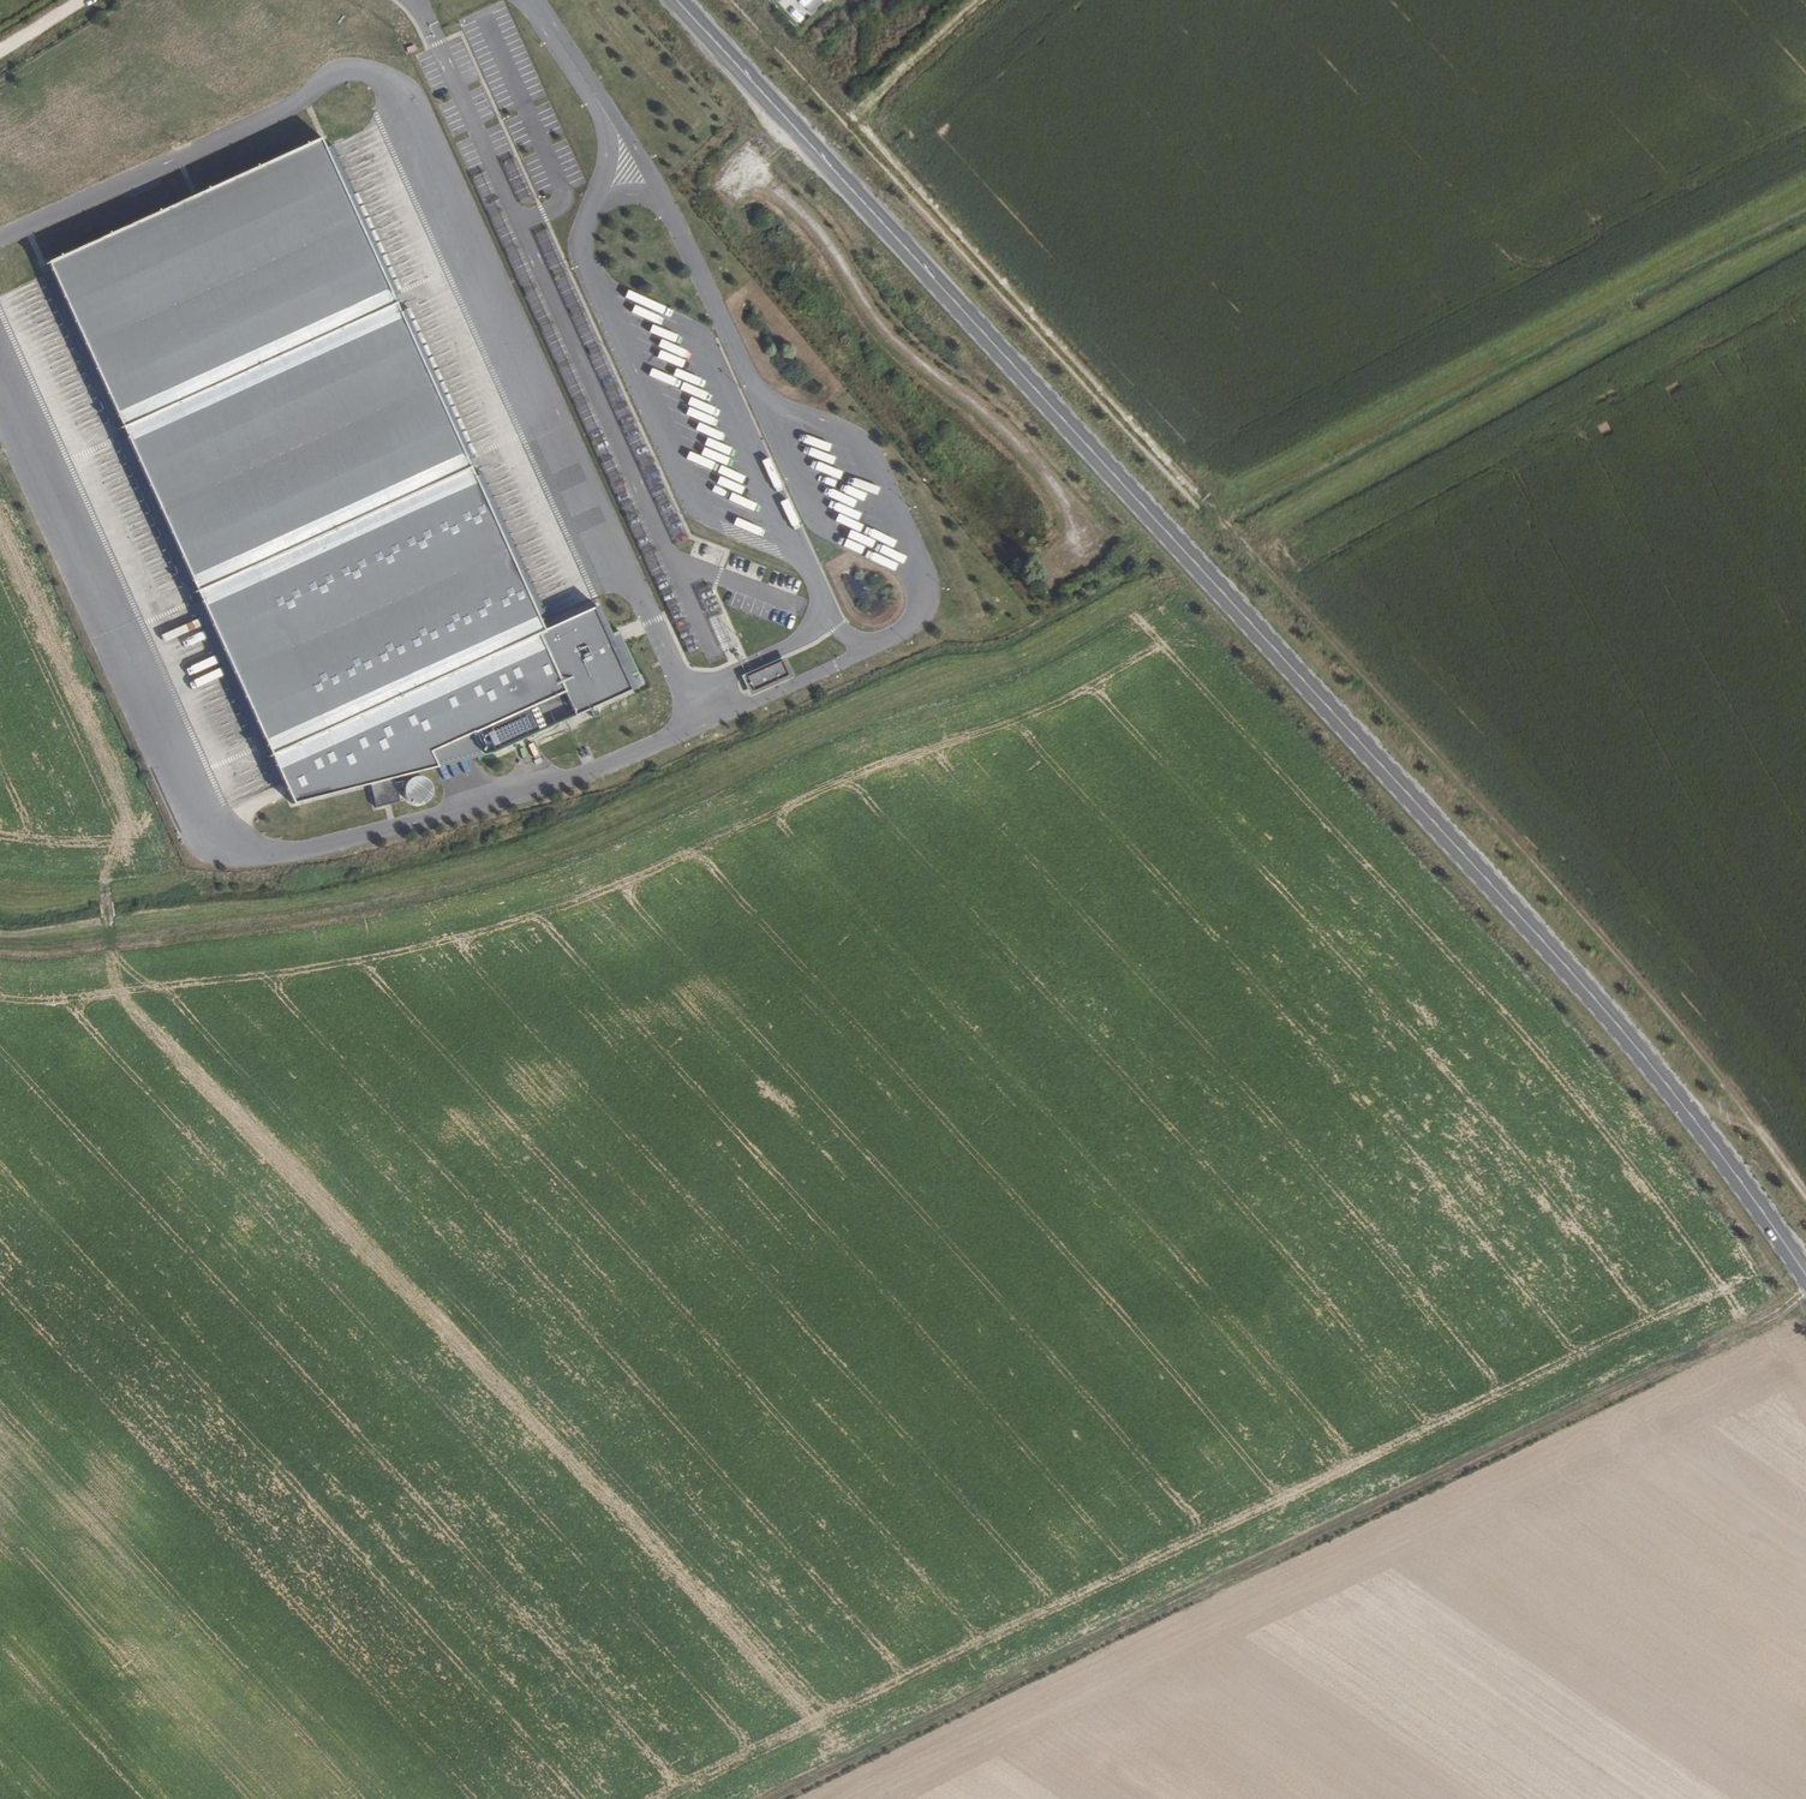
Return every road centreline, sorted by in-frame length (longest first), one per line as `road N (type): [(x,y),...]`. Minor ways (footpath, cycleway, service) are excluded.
road 1 (primary): [(677,0),(1521,916),(1683,1106),(1805,1279)]
road 2 (track): [(982,0),(856,119),(1634,973),(1805,1202)]
road 3 (track): [(0,954),(48,956),(364,911),(517,872),(881,708),(1027,662),(1157,594)]
road 4 (track): [(780,1798),(1784,1315)]
road 5 (track): [(1049,581),(1087,560),(1087,527),(981,410),(917,366),(875,320),(817,224),(743,168)]
road 6 (track): [(746,232),(723,189),(789,121)]

